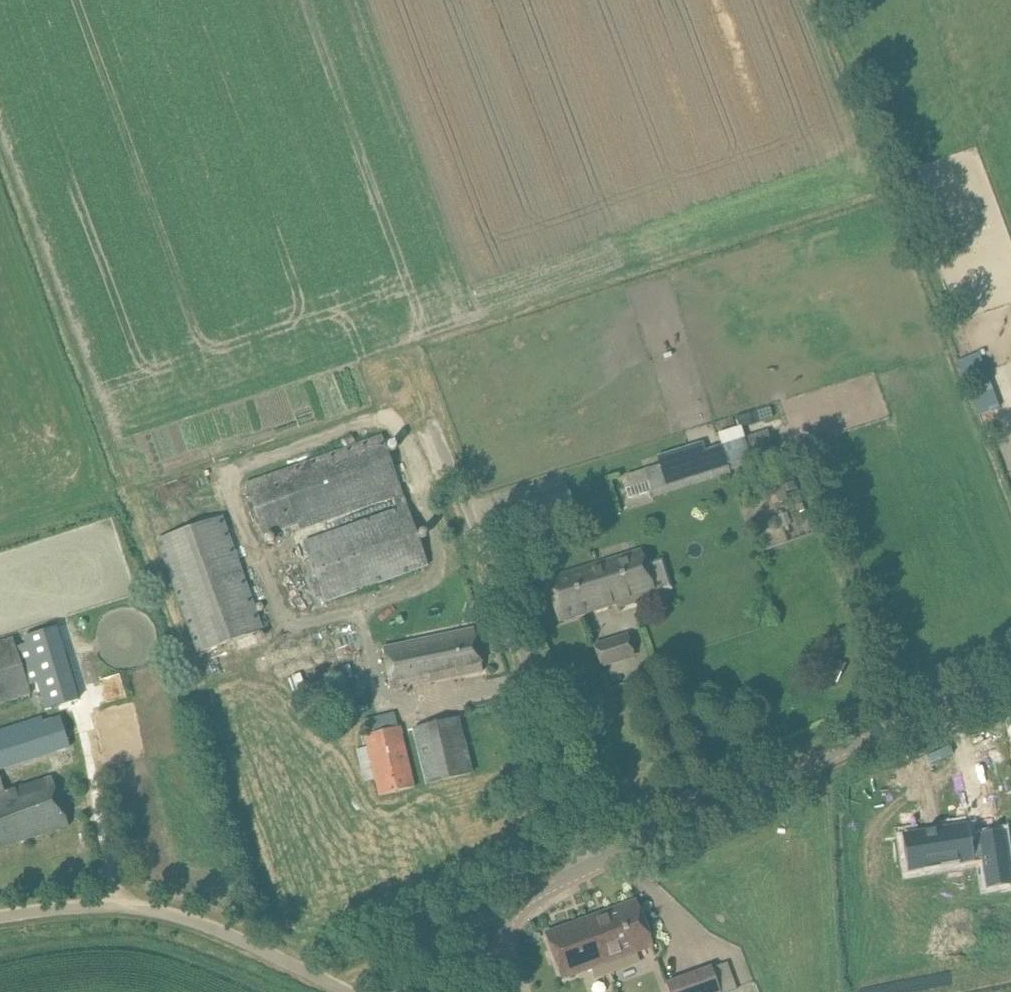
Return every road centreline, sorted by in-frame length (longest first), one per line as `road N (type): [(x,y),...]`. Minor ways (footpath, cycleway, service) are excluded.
road 1 (unclassified): [(621,859),(1010,682)]
road 2 (unclassified): [(621,859),(478,515)]
road 3 (unclassified): [(321,991),(211,943),(145,925),(0,936)]
road 4 (unclassified): [(519,991),(515,943),(523,911),(621,859)]

